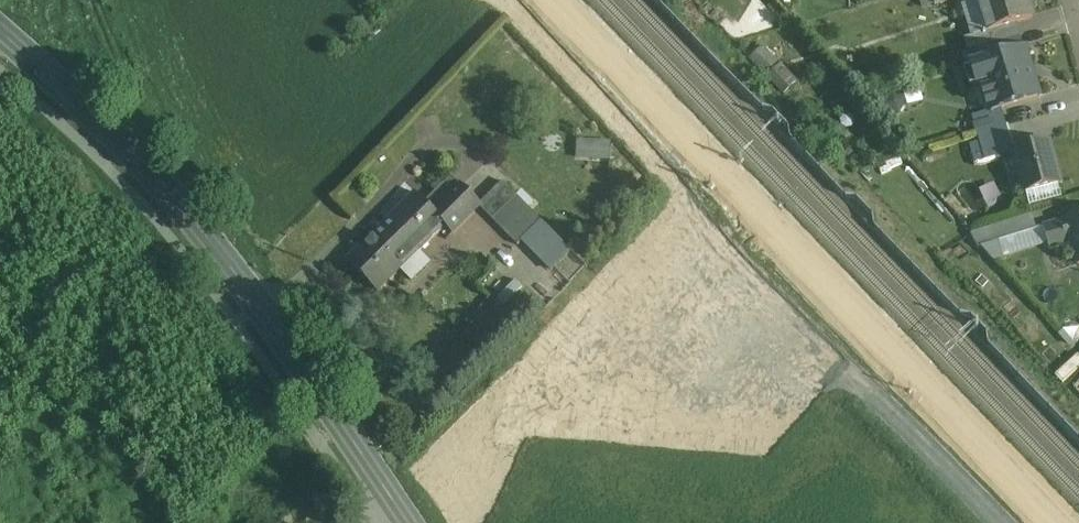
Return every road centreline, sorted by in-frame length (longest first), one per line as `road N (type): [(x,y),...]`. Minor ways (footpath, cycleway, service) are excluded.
road 1 (secondary): [(402,522),(224,264),(68,97),(0,38)]

